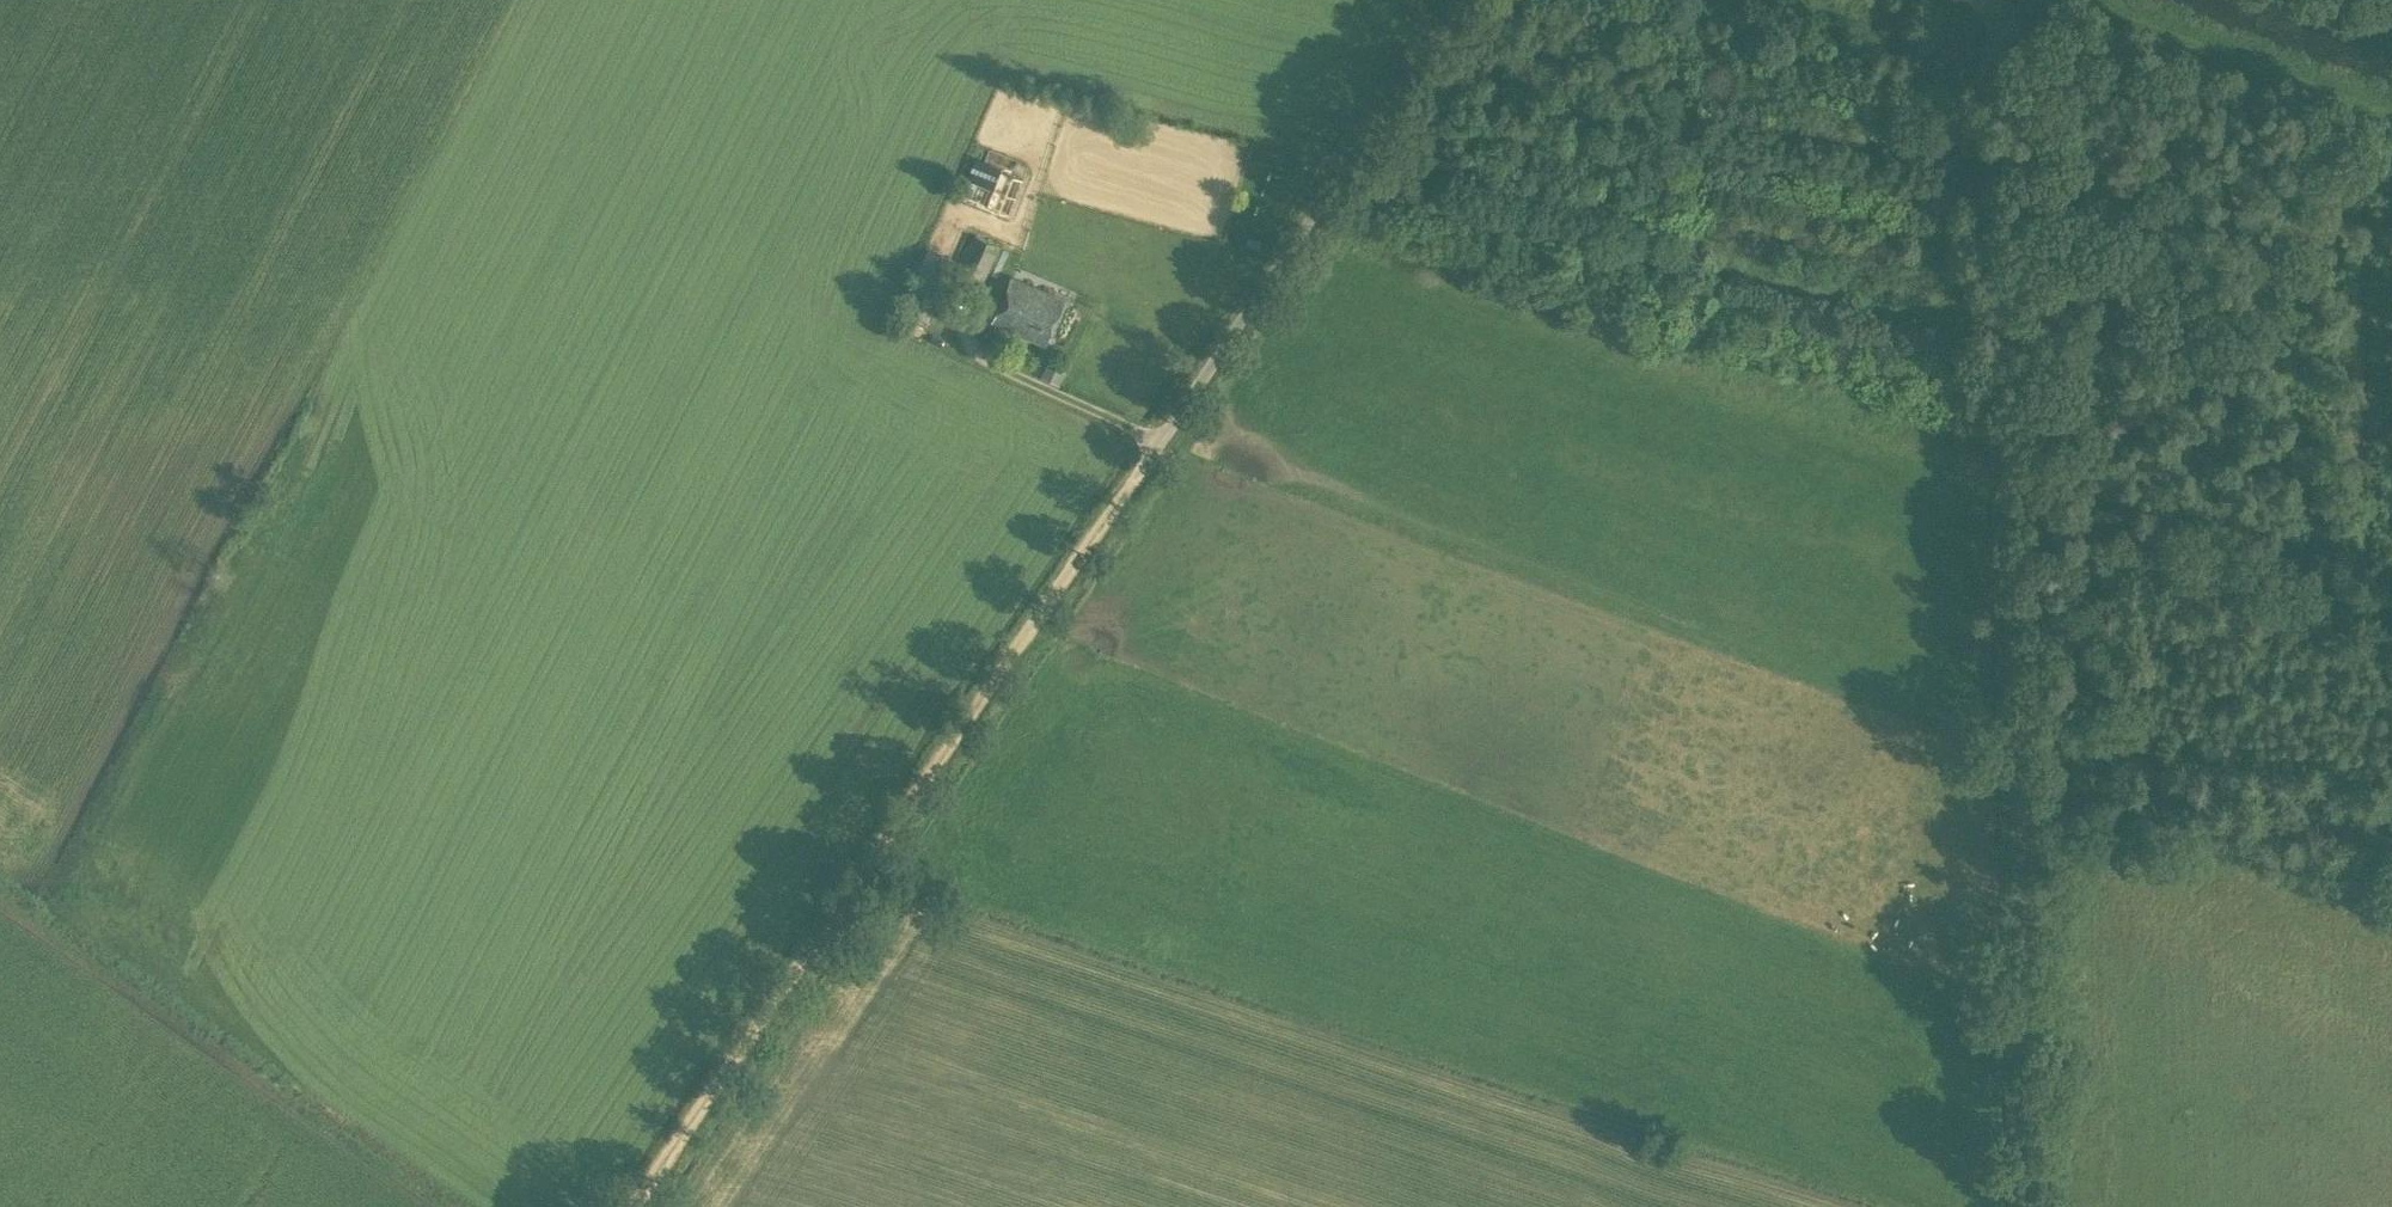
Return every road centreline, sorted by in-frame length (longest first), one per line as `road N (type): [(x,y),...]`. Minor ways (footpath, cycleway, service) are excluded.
road 1 (unclassified): [(2015,1206),(1992,1)]
road 2 (track): [(630,1206),(1117,500)]
road 3 (unclassified): [(1117,500),(1454,0)]

